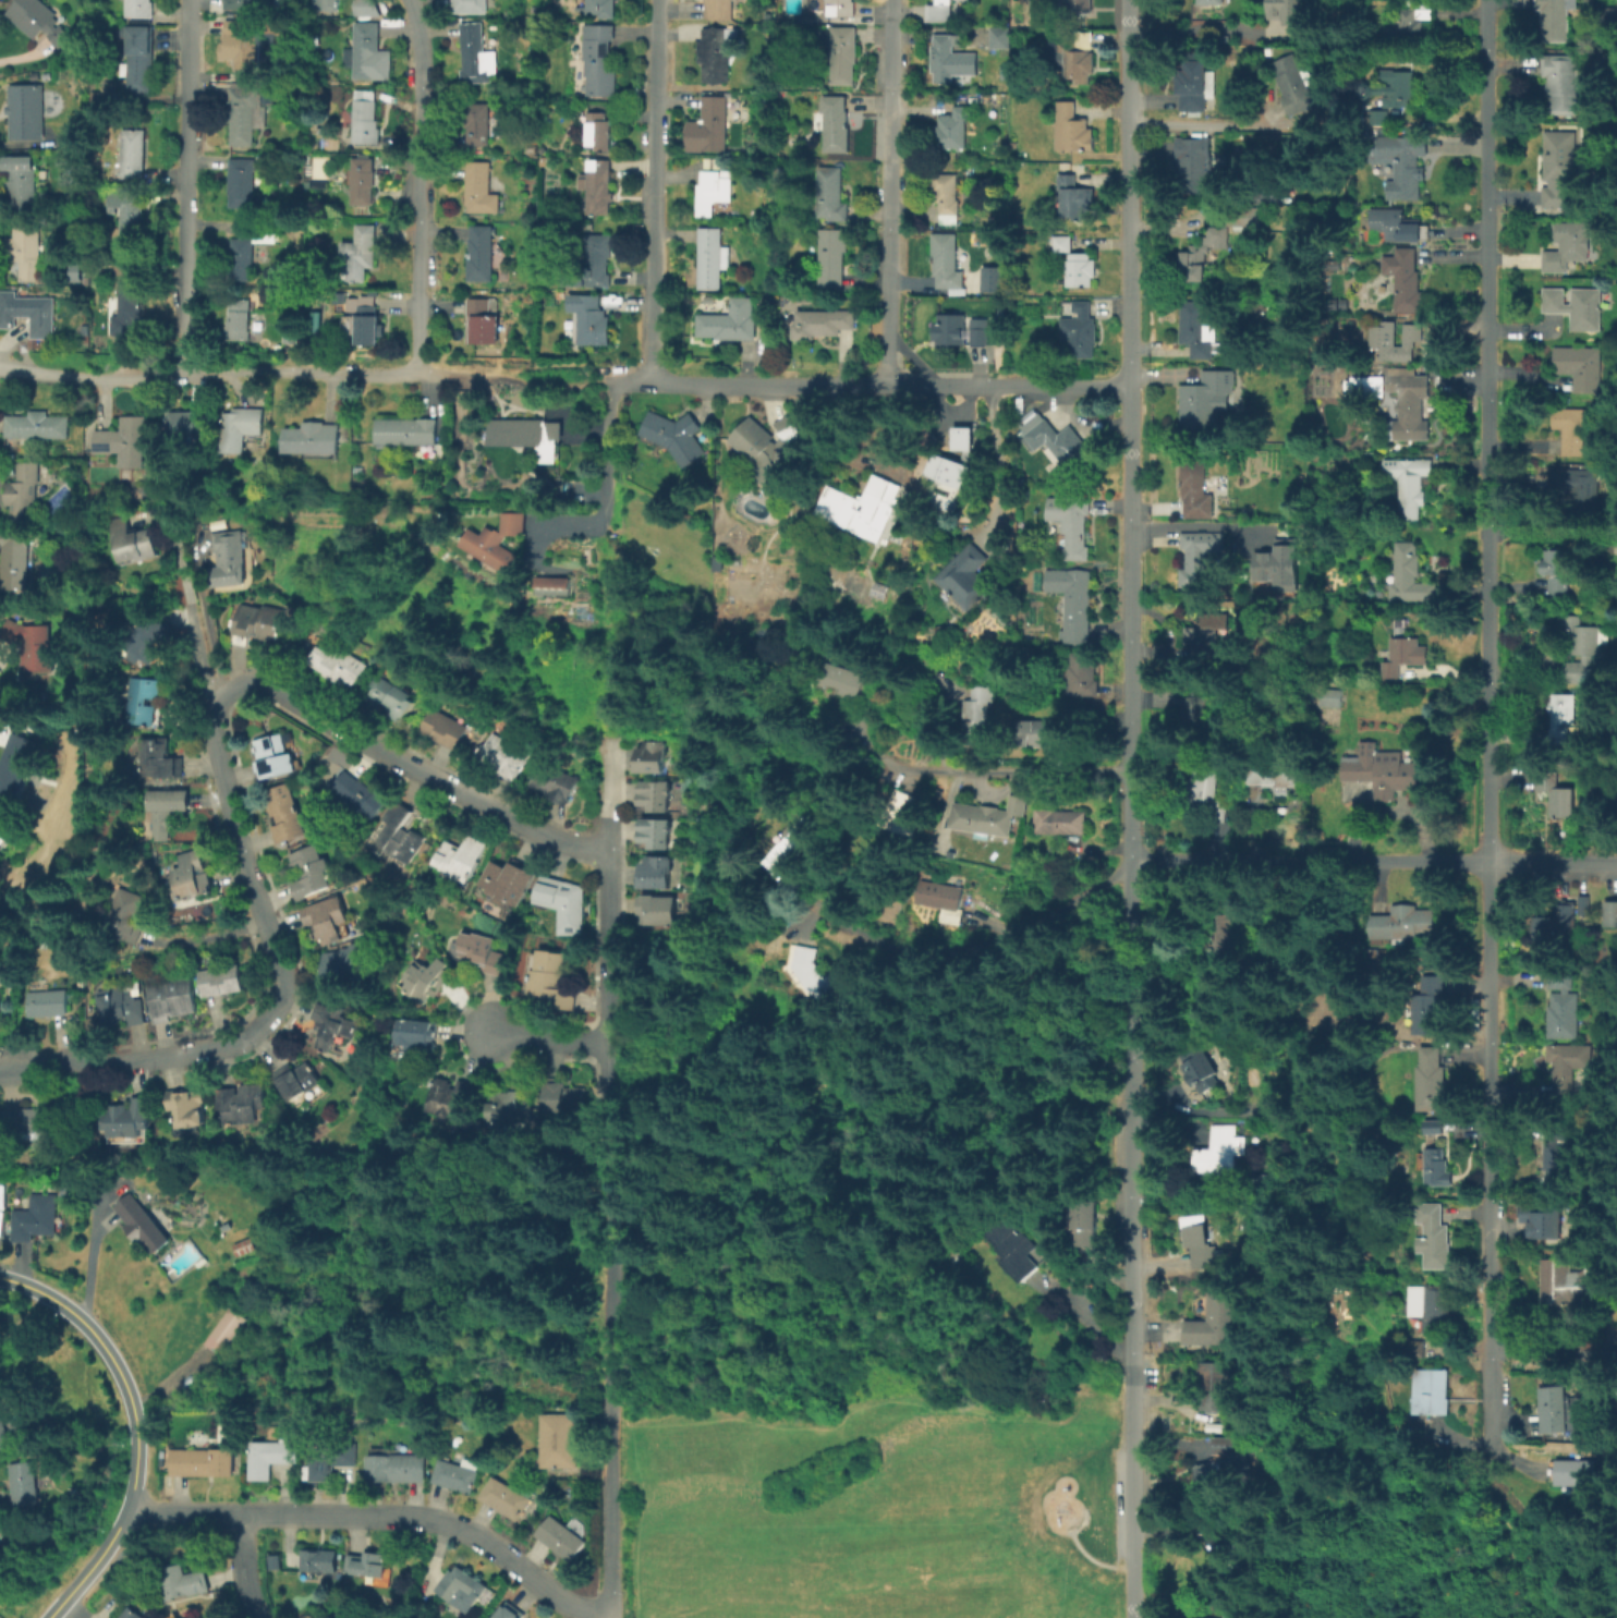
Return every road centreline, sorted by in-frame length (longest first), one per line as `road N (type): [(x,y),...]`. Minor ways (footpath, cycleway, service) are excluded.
road 1 (residential): [(1128,0),(1133,1617)]
road 2 (residential): [(1484,0),(1487,862)]
road 3 (residential): [(1487,862),(1495,1451)]
road 4 (residential): [(228,787),(216,711),(233,686),(256,680),(556,839),(608,850)]
road 5 (residential): [(1131,385),(612,384)]
road 6 (residential): [(609,1609),(567,1605),(466,1532),(433,1520),(126,1512)]
road 7 (residential): [(609,1160),(609,1609)]
road 8 (tertiary): [(0,1281),(86,1333),(135,1421),(137,1463),(126,1512),(49,1617)]
road 9 (residential): [(415,375),(0,374)]
road 10 (residential): [(655,0),(648,384)]
road 11 (residential): [(890,0),(888,382)]
road 12 (residential): [(408,0),(420,59),(415,375)]
road 13 (residential): [(190,0),(185,374)]
road 14 (residential): [(1487,862),(1130,864)]
road 15 (residential): [(1130,864),(1005,947),(966,959),(908,956),(816,913)]
road 16 (residential): [(283,969),(287,993),(276,1015),(245,1044),(77,1061)]
road 17 (residential): [(1131,771),(897,767)]
road 18 (residential): [(609,935),(609,1160)]
road 19 (residential): [(283,969),(228,787)]
road 20 (residential): [(612,384),(603,518)]
road 21 (residential): [(1616,863),(1487,862)]

